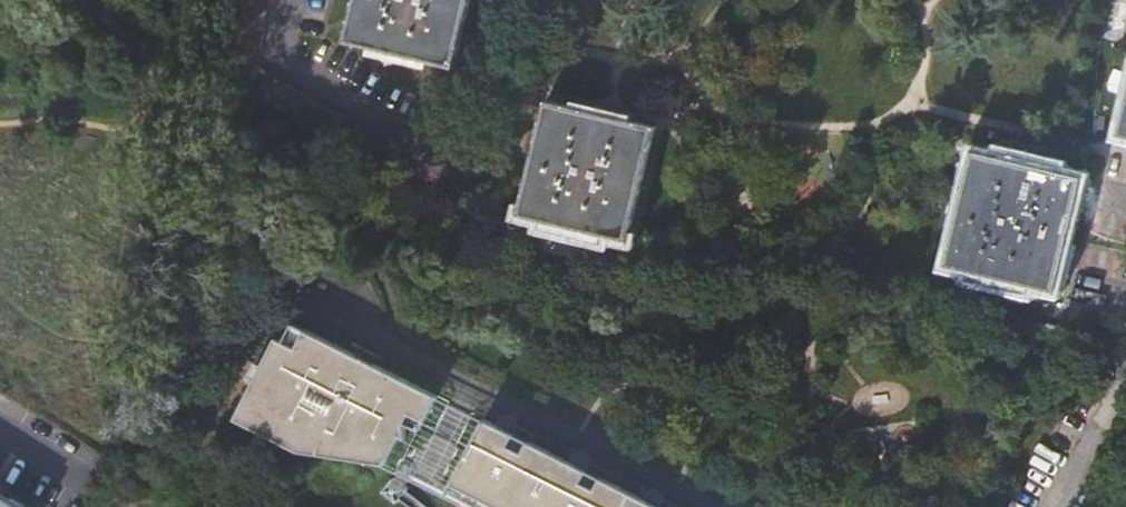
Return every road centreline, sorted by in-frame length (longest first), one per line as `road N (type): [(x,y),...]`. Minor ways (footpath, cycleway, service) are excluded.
road 1 (residential): [(712,506),(359,329),(315,293)]
road 2 (residential): [(288,0),(277,45),(288,65),(437,158)]
road 3 (residential): [(1125,388),(1054,506)]

